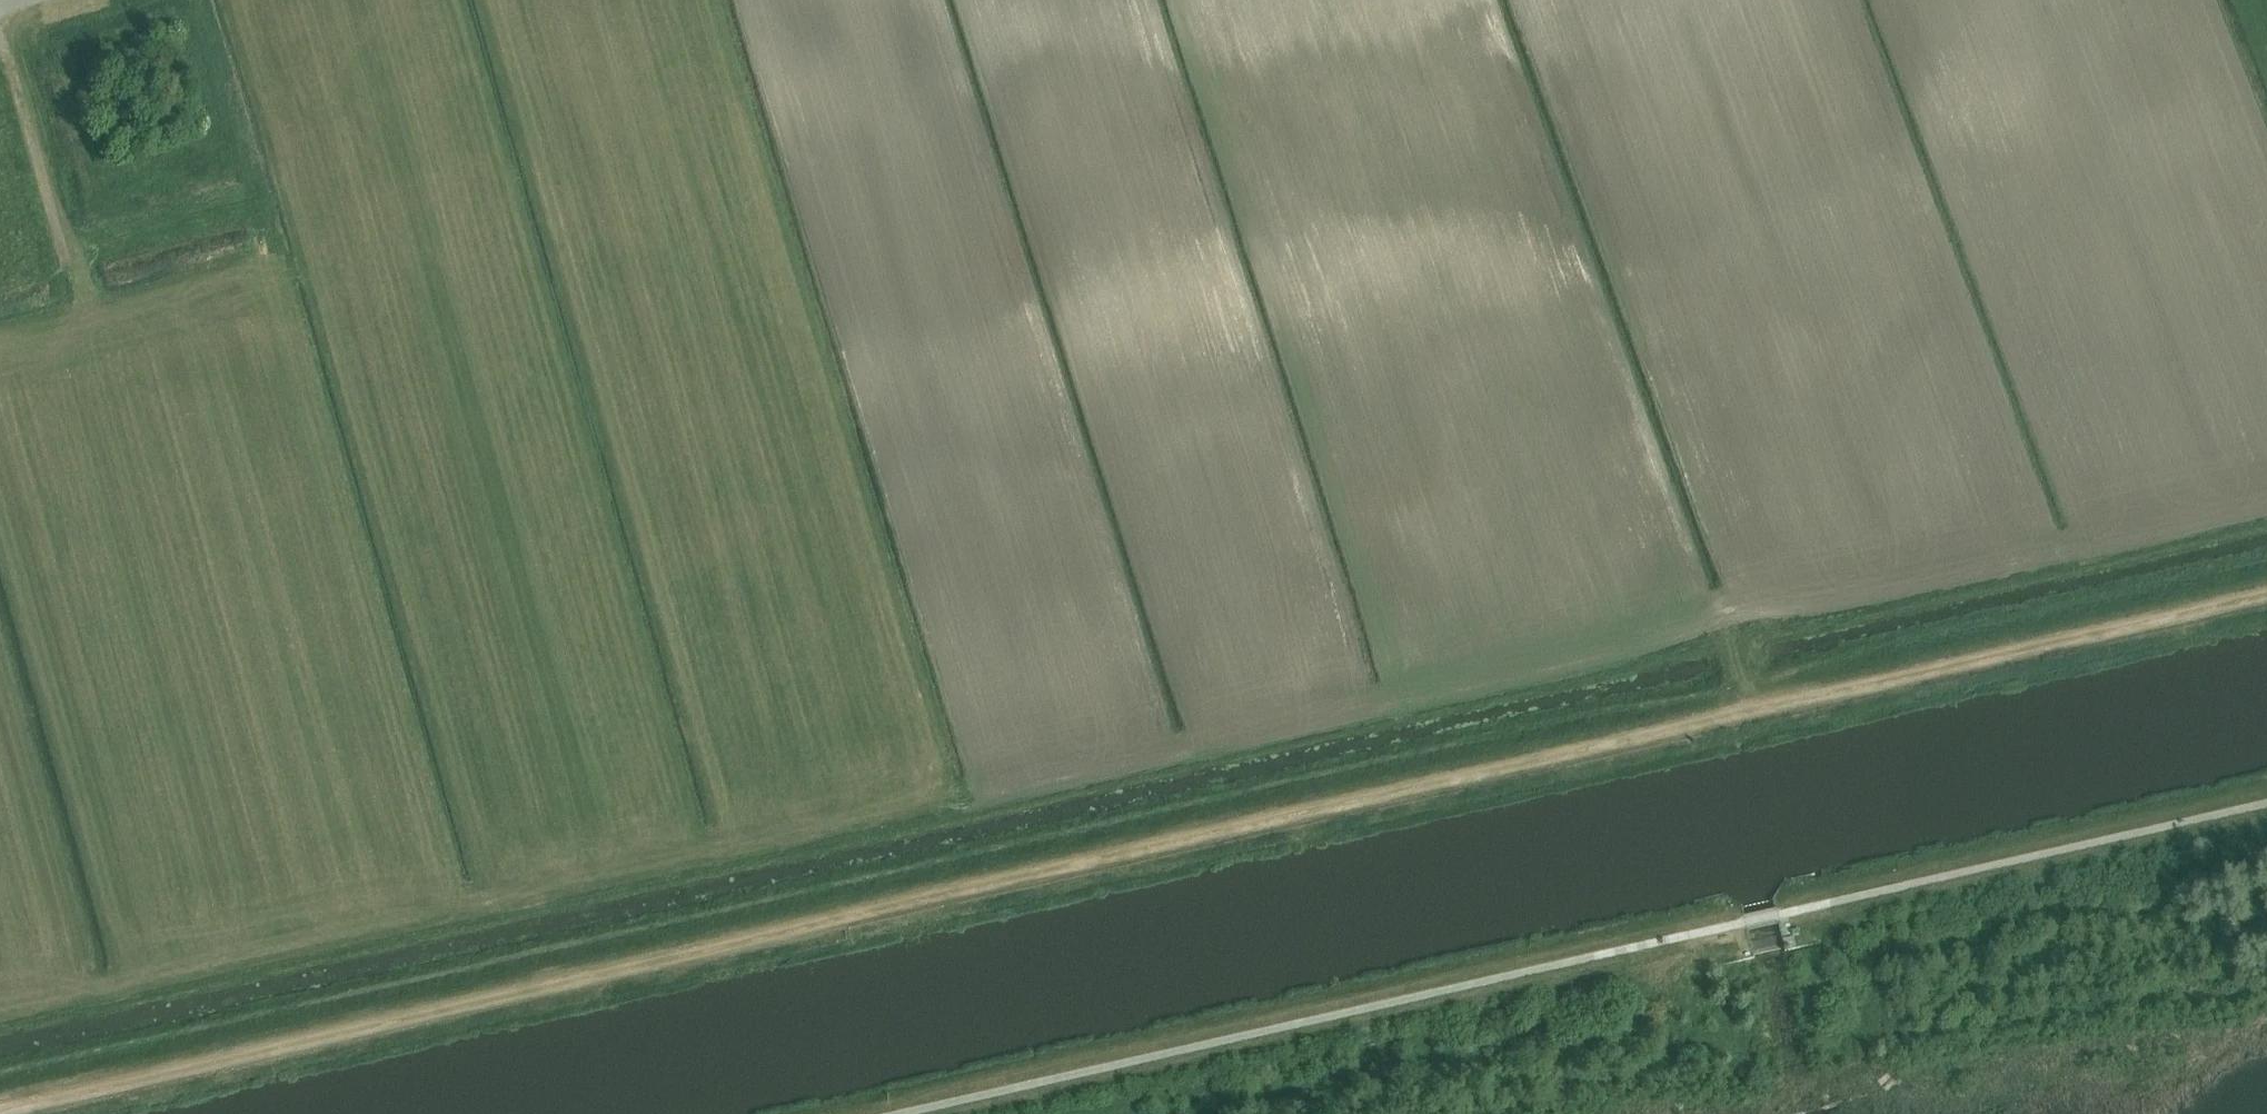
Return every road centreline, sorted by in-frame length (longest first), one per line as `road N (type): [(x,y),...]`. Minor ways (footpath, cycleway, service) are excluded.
road 1 (track): [(0,1112),(2266,595)]

